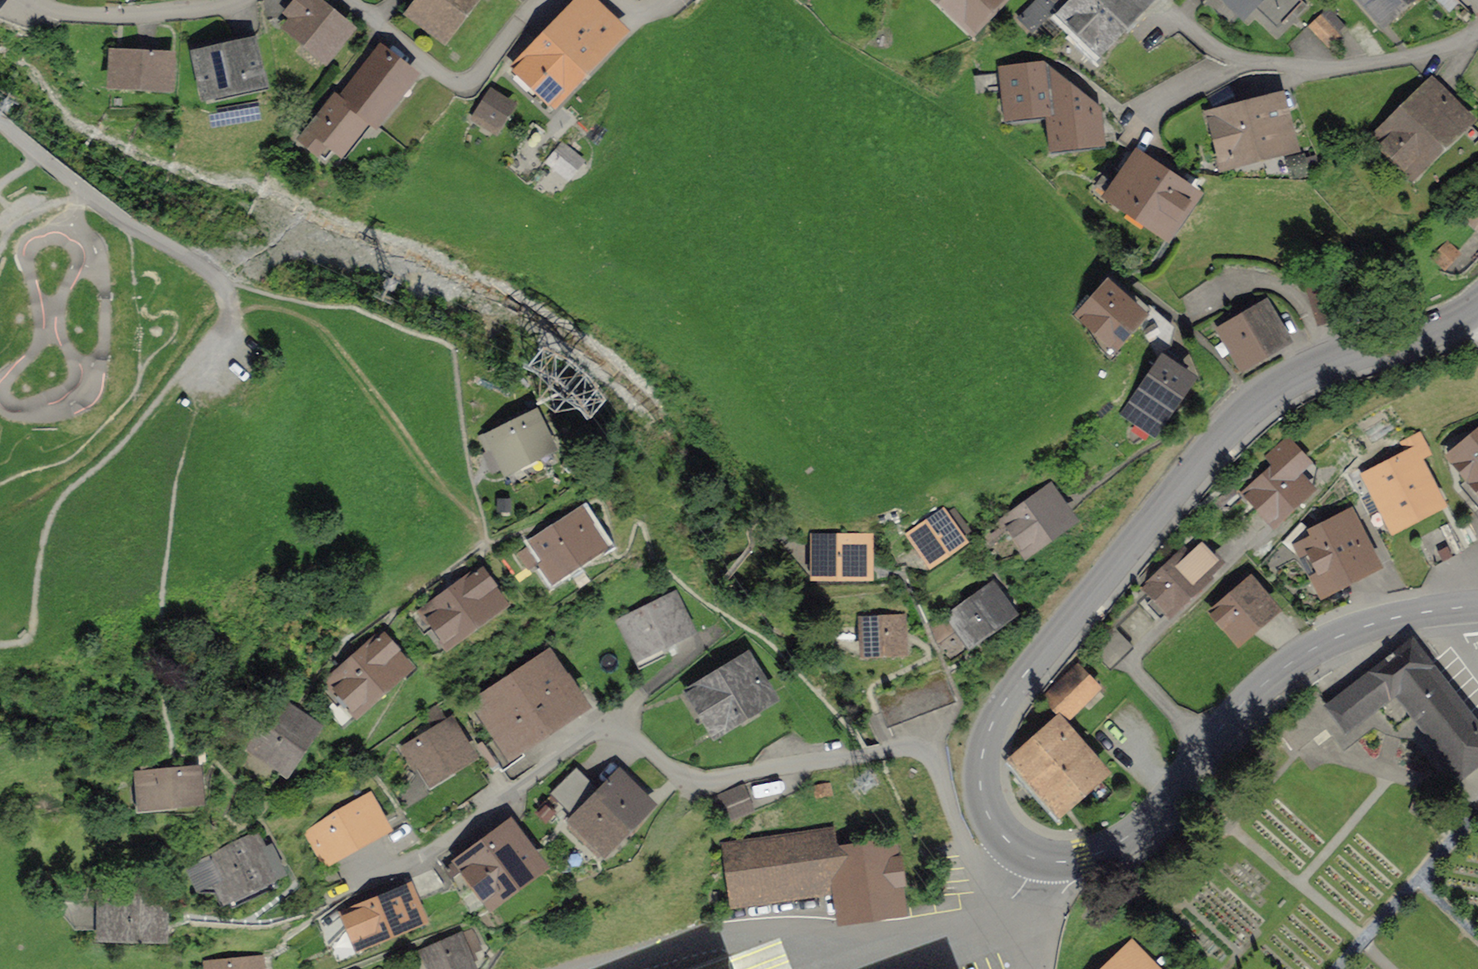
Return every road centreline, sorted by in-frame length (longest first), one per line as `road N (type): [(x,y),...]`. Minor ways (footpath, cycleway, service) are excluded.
road 1 (residential): [(1017,893),(987,878),(964,842),(938,767),(917,751),(722,781),(682,779),(645,743),(602,729),(569,743),(520,792),(455,837),(345,895)]
road 2 (secondary): [(1036,861),(996,831),(978,781),(990,728),(1033,670),(1221,438),(1276,388),(1477,308)]
road 3 (secondary): [(1036,861),(1084,860),(1122,842),(1284,667),(1397,617),(1477,606)]
road 4 (residential): [(1017,893),(984,913),(889,933),(758,924),(577,968)]
road 5 (residential): [(548,0),(484,74),(451,87),(346,0)]
road 6 (residential): [(39,0),(120,15),(189,12),(221,0)]

